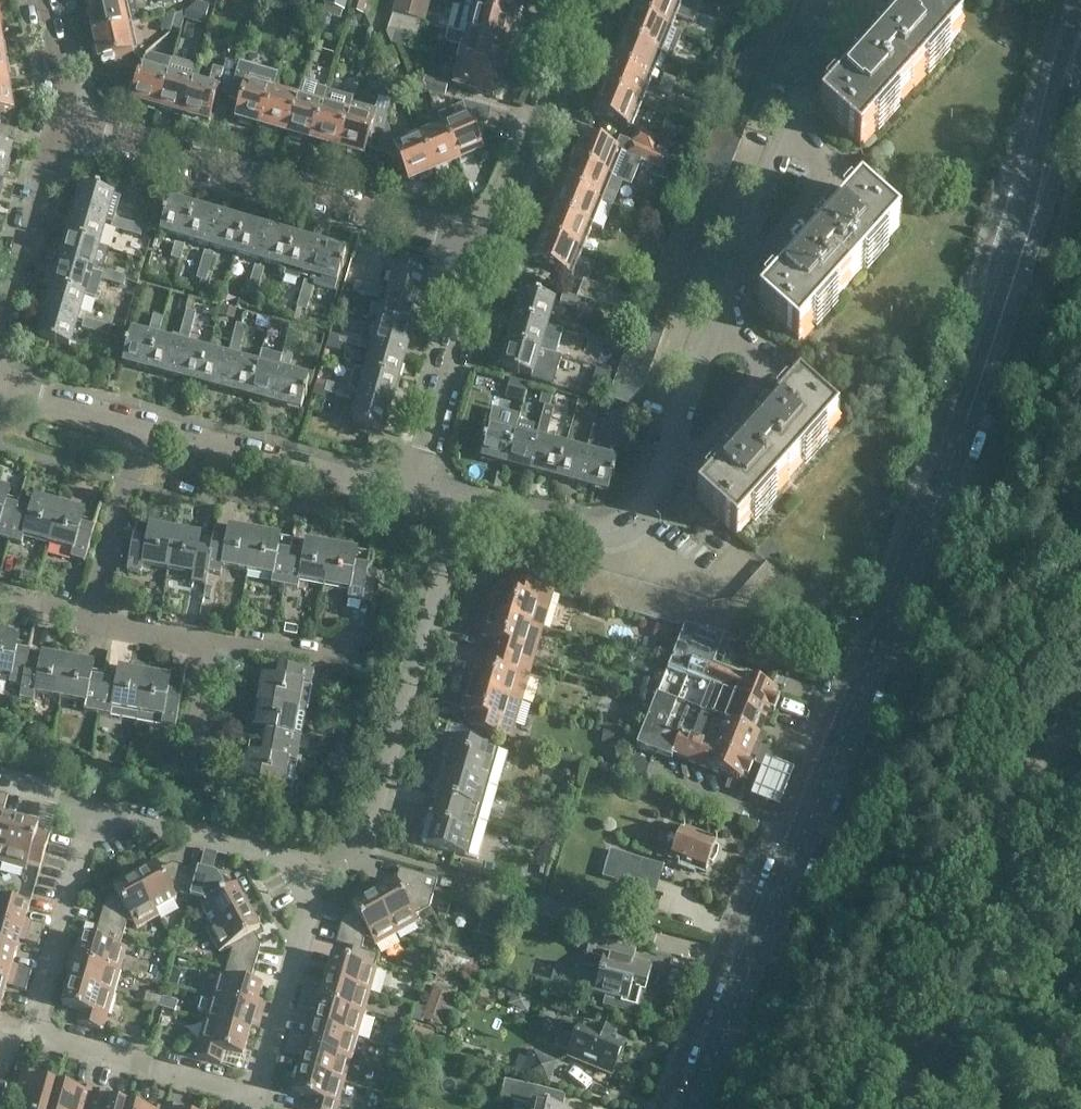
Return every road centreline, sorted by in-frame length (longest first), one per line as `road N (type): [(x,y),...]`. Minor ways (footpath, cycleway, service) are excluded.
road 1 (primary): [(692,1108),(994,338),(1080,63)]
road 2 (residential): [(312,863),(255,1097),(38,1038),(95,809)]
road 3 (residential): [(490,246),(63,120)]
road 4 (residential): [(352,845),(374,800),(462,507)]
road 5 (residential): [(148,428),(412,495)]
road 6 (residential): [(490,246),(587,0)]
road 7 (residential): [(412,495),(467,294),(490,246)]
road 8 (residential): [(462,507),(571,530),(614,527),(642,503),(655,468)]
road 9 (residential): [(0,338),(63,120)]
road 10 (residential): [(312,863),(95,809)]
road 11 (residential): [(655,468),(703,448),(762,374),(745,342),(715,328)]
road 12 (residential): [(730,276),(824,185),(828,166),(811,147),(776,133)]
road 13 (residential): [(91,617),(148,428)]
road 14 (residential): [(372,645),(338,652),(201,642)]
road 15 (residential): [(0,390),(148,428)]
road 16 (residential): [(655,468),(715,328)]
road 17 (residential): [(730,276),(776,133)]
road 18 (residential): [(63,120),(41,0)]

